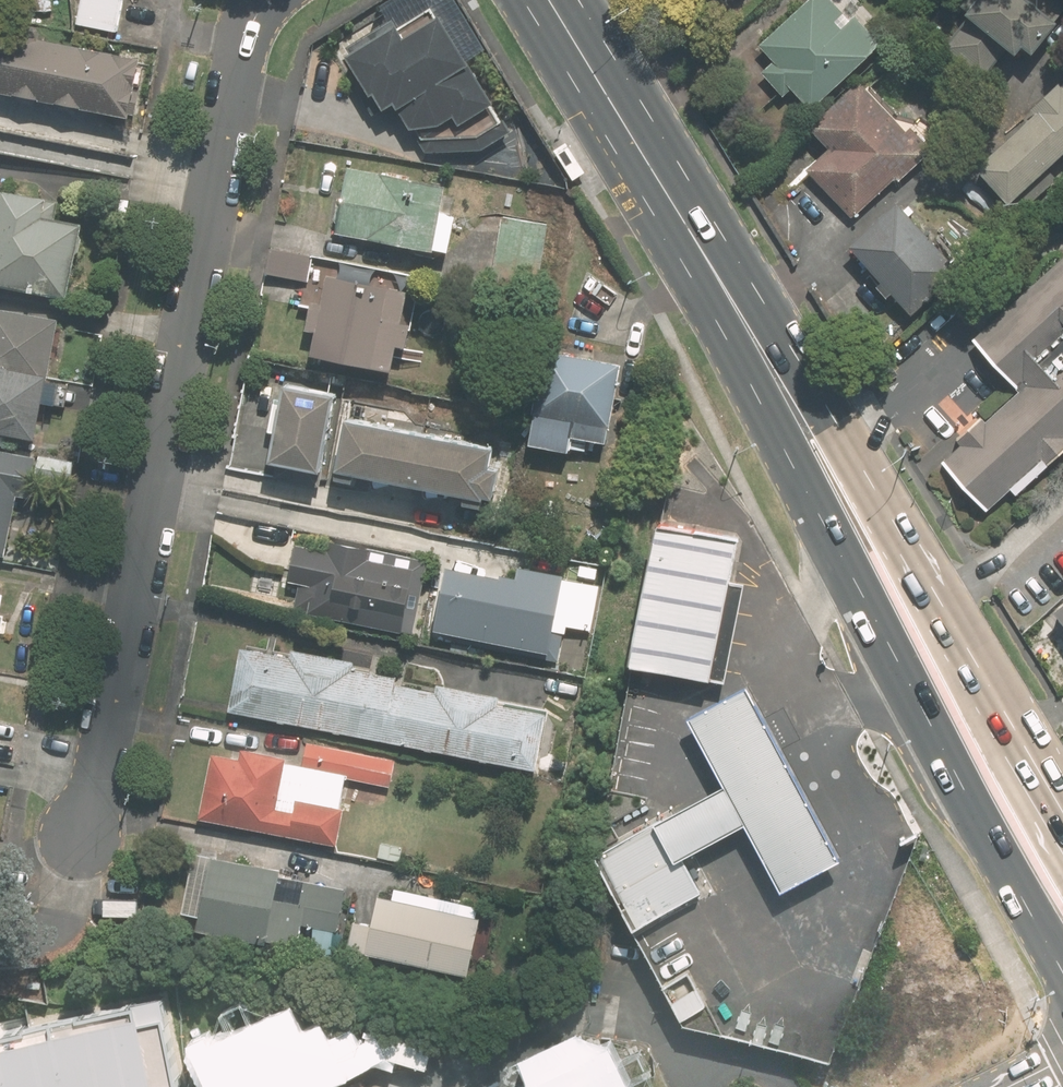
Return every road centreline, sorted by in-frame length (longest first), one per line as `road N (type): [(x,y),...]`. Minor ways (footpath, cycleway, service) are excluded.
road 1 (primary): [(1062,958),(759,400),(664,188)]
road 2 (residential): [(263,0),(249,20),(83,835)]
road 3 (primary): [(664,188),(799,350),(1023,752)]
road 4 (primary): [(664,188),(547,0)]

